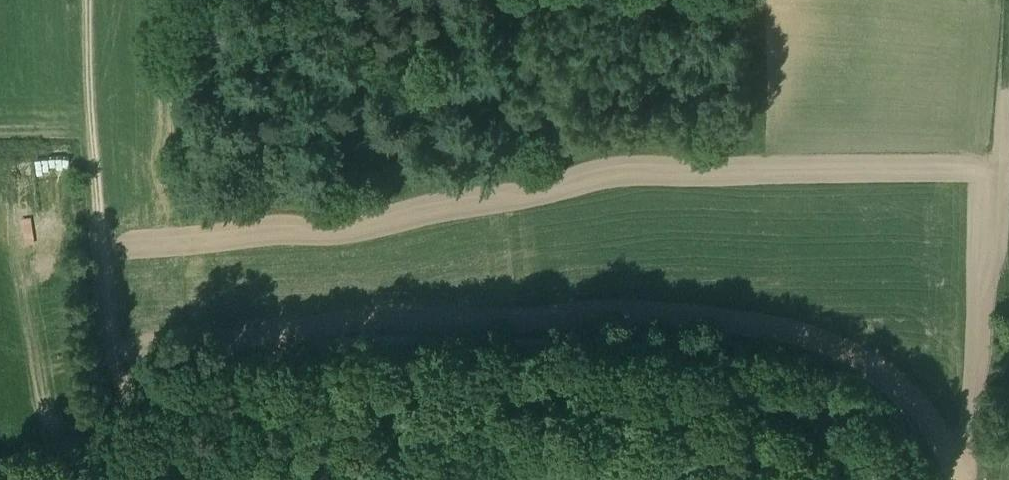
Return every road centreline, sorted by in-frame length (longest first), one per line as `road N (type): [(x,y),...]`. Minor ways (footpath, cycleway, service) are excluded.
road 1 (track): [(122,437),(279,357),(357,338),(554,343),(697,353),(805,376),(866,448),(872,479)]
road 2 (track): [(245,373),(196,303),(200,36),(209,0)]
road 3 (track): [(957,479),(919,424),(871,383),(852,374),(805,376)]

